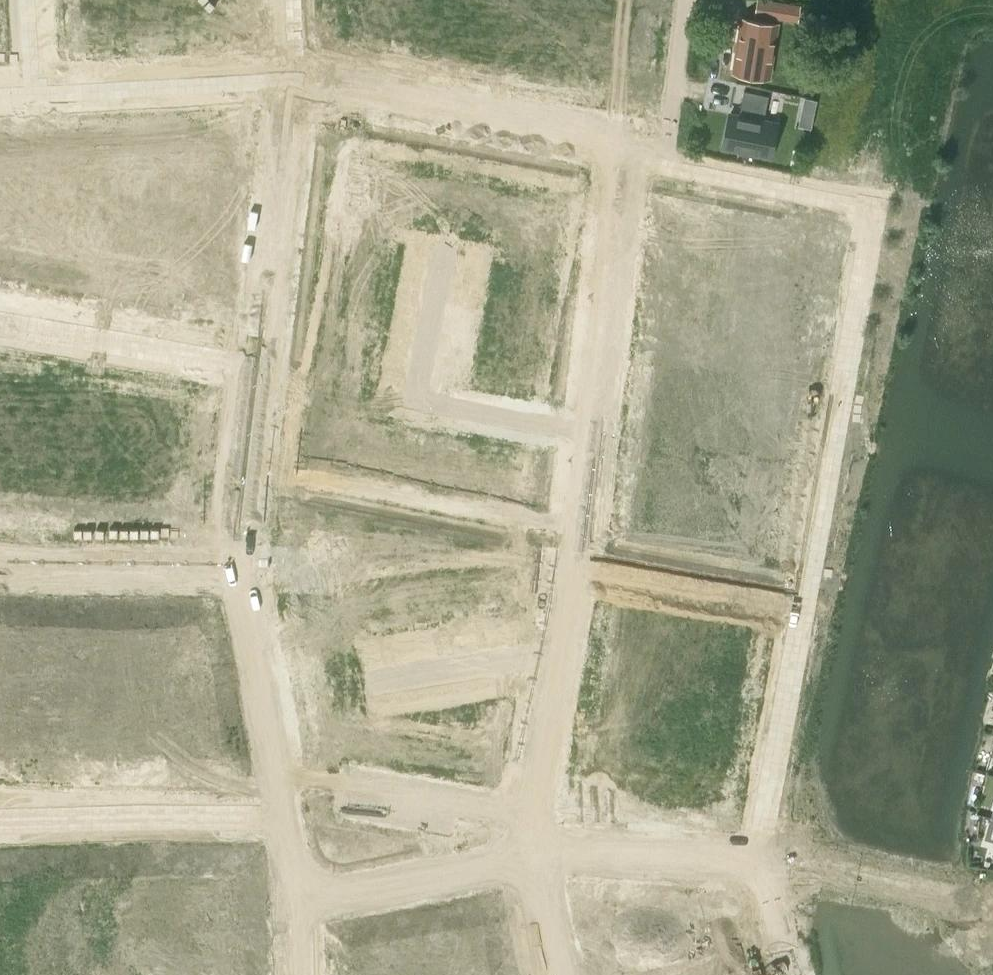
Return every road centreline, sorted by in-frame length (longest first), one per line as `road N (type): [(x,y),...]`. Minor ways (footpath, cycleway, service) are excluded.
road 1 (residential): [(764,857),(764,791),(887,223),(624,162)]
road 2 (residential): [(532,859),(528,825),(624,162)]
road 3 (residential): [(624,162),(283,76)]
road 4 (residential): [(283,76),(257,370)]
road 5 (residential): [(278,809),(0,814)]
road 6 (residential): [(0,324),(257,370)]
road 7 (residential): [(241,562),(238,591),(278,809)]
road 8 (residential): [(0,565),(241,562)]
road 9 (residential): [(299,918),(532,859)]
road 10 (residential): [(283,76),(44,85)]
road 11 (residential): [(764,857),(992,908)]
road 12 (residential): [(532,859),(764,857)]
road 13 (residential): [(257,370),(241,562)]

